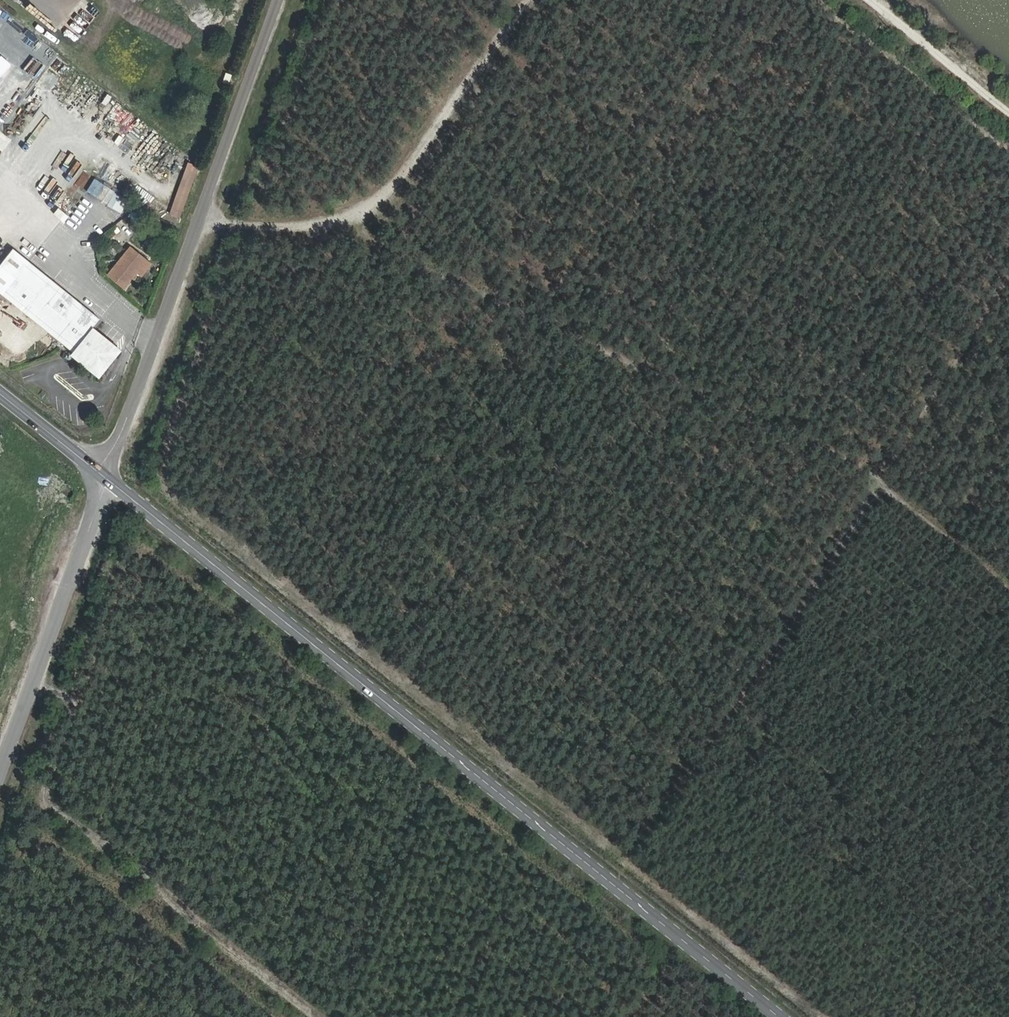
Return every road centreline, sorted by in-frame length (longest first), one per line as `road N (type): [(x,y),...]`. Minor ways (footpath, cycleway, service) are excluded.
road 1 (secondary): [(104,476),(778,1016)]
road 2 (track): [(334,221),(882,479),(1008,590)]
road 3 (unclassified): [(104,476),(279,0)]
road 4 (track): [(200,212),(253,229),(334,221),(375,201),(526,0)]
road 5 (unclassified): [(0,774),(104,476)]
road 6 (track): [(854,0),(1008,124)]
road 7 (secondary): [(0,394),(104,476)]

